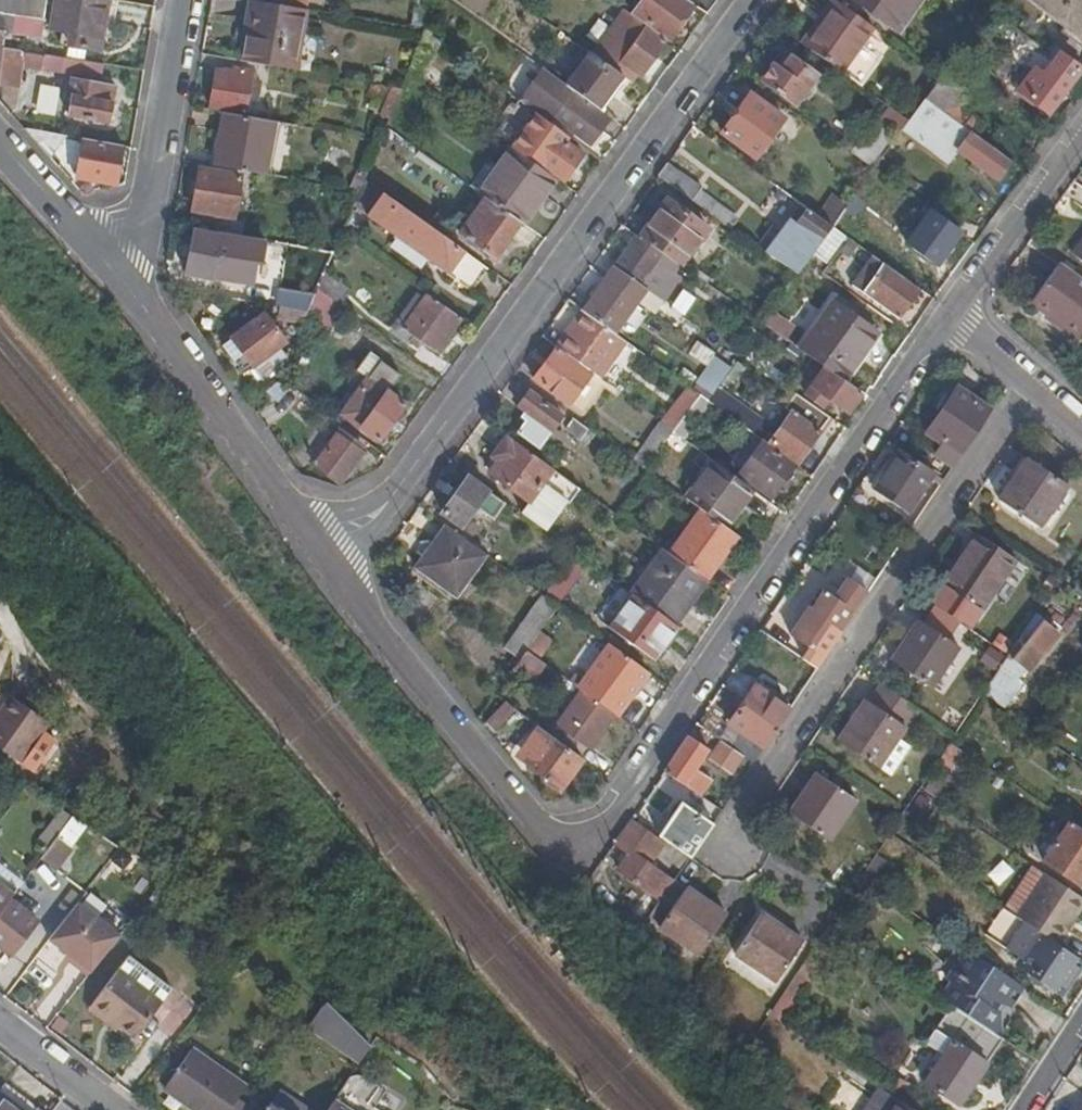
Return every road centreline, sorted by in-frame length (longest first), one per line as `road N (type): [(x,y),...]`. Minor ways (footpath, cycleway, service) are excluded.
road 1 (residential): [(356,591),(567,859),(947,325)]
road 2 (residential): [(395,497),(748,0)]
road 3 (residential): [(130,293),(185,0)]
road 4 (residential): [(130,293),(289,503)]
road 5 (residential): [(947,325),(1081,139)]
road 6 (residential): [(0,146),(130,293)]
road 7 (residential): [(947,325),(1031,382),(1081,430)]
road 8 (residential): [(116,1109),(0,1023)]

